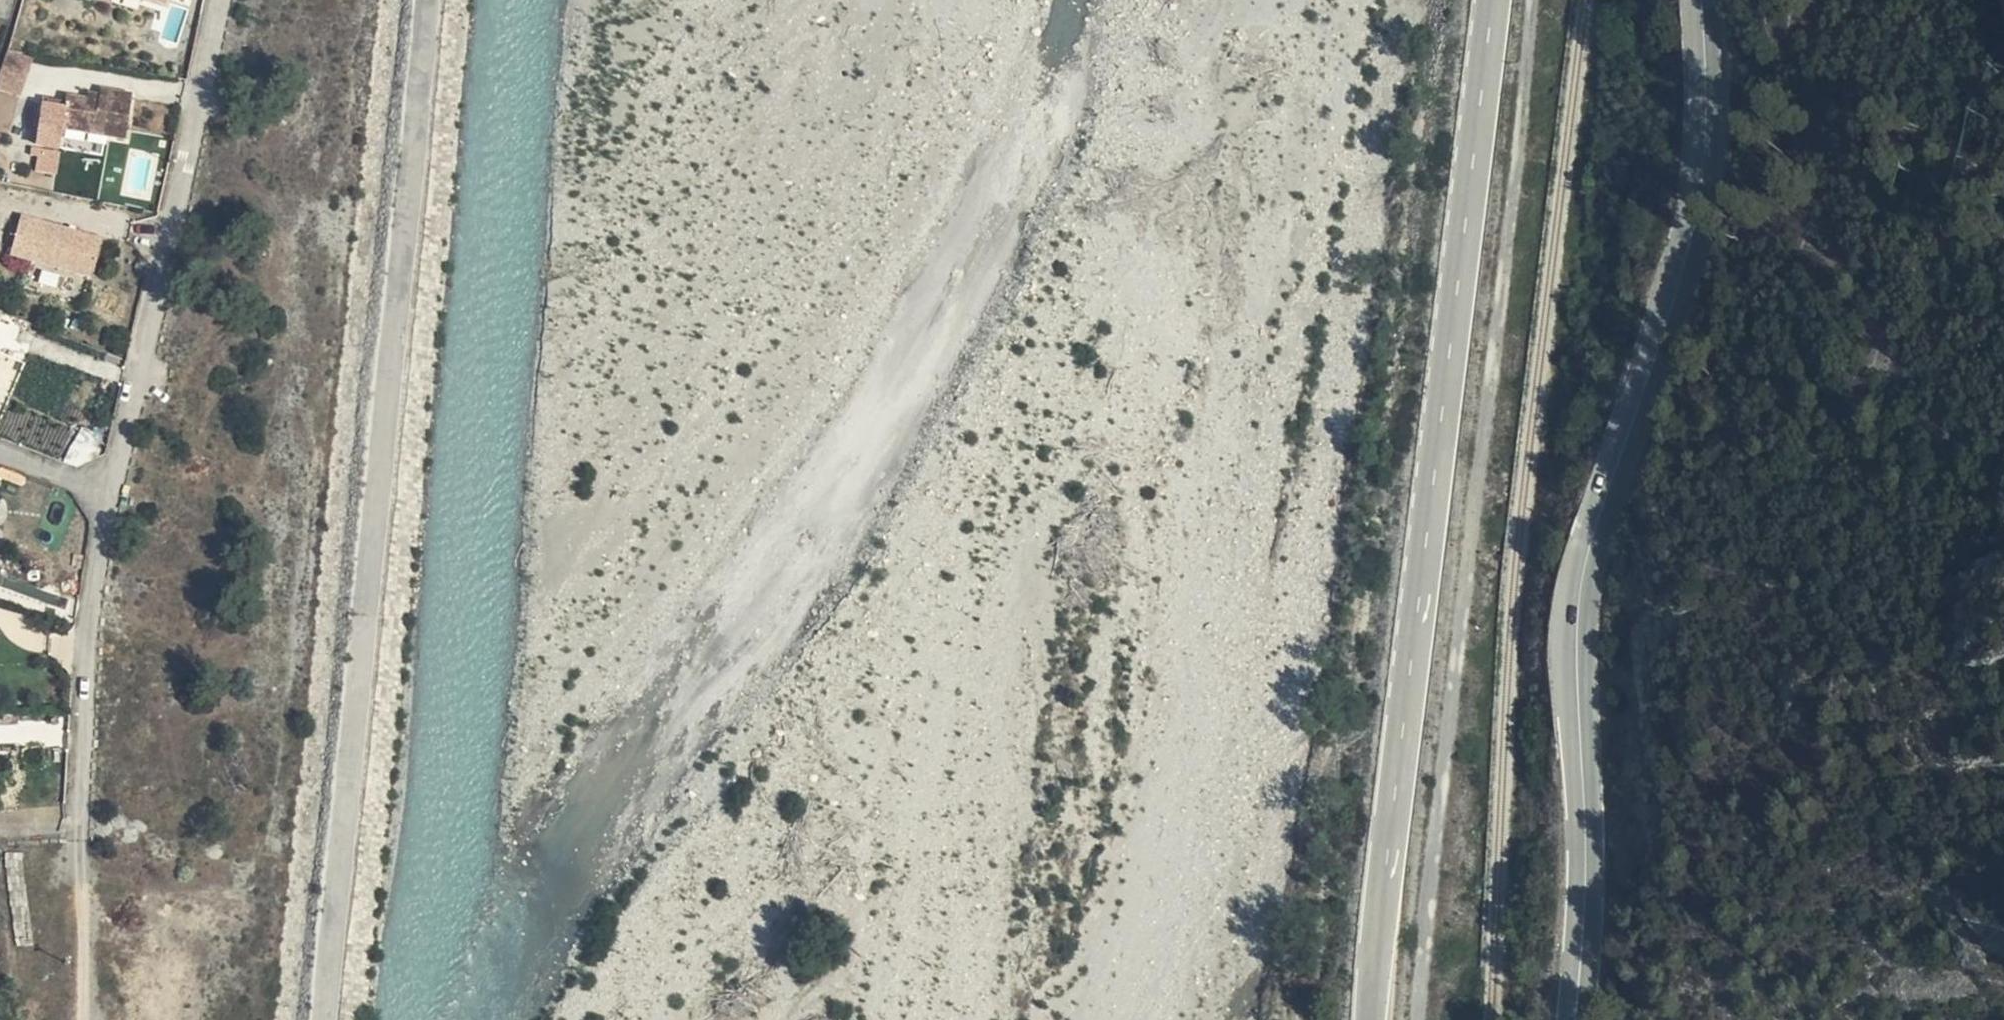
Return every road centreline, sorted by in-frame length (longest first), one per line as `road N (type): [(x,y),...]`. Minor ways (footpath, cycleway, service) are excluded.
road 1 (primary): [(1701,0),(1717,146),(1710,230),(1667,376),(1595,560),(1585,618),(1585,909),(1575,1019)]
road 2 (trunk): [(1494,0),(1401,748),(1378,1019)]
road 3 (residential): [(115,485),(87,704),(87,1019)]
road 4 (residential): [(224,0),(179,253),(115,485)]
road 5 (residential): [(0,447),(115,485)]

